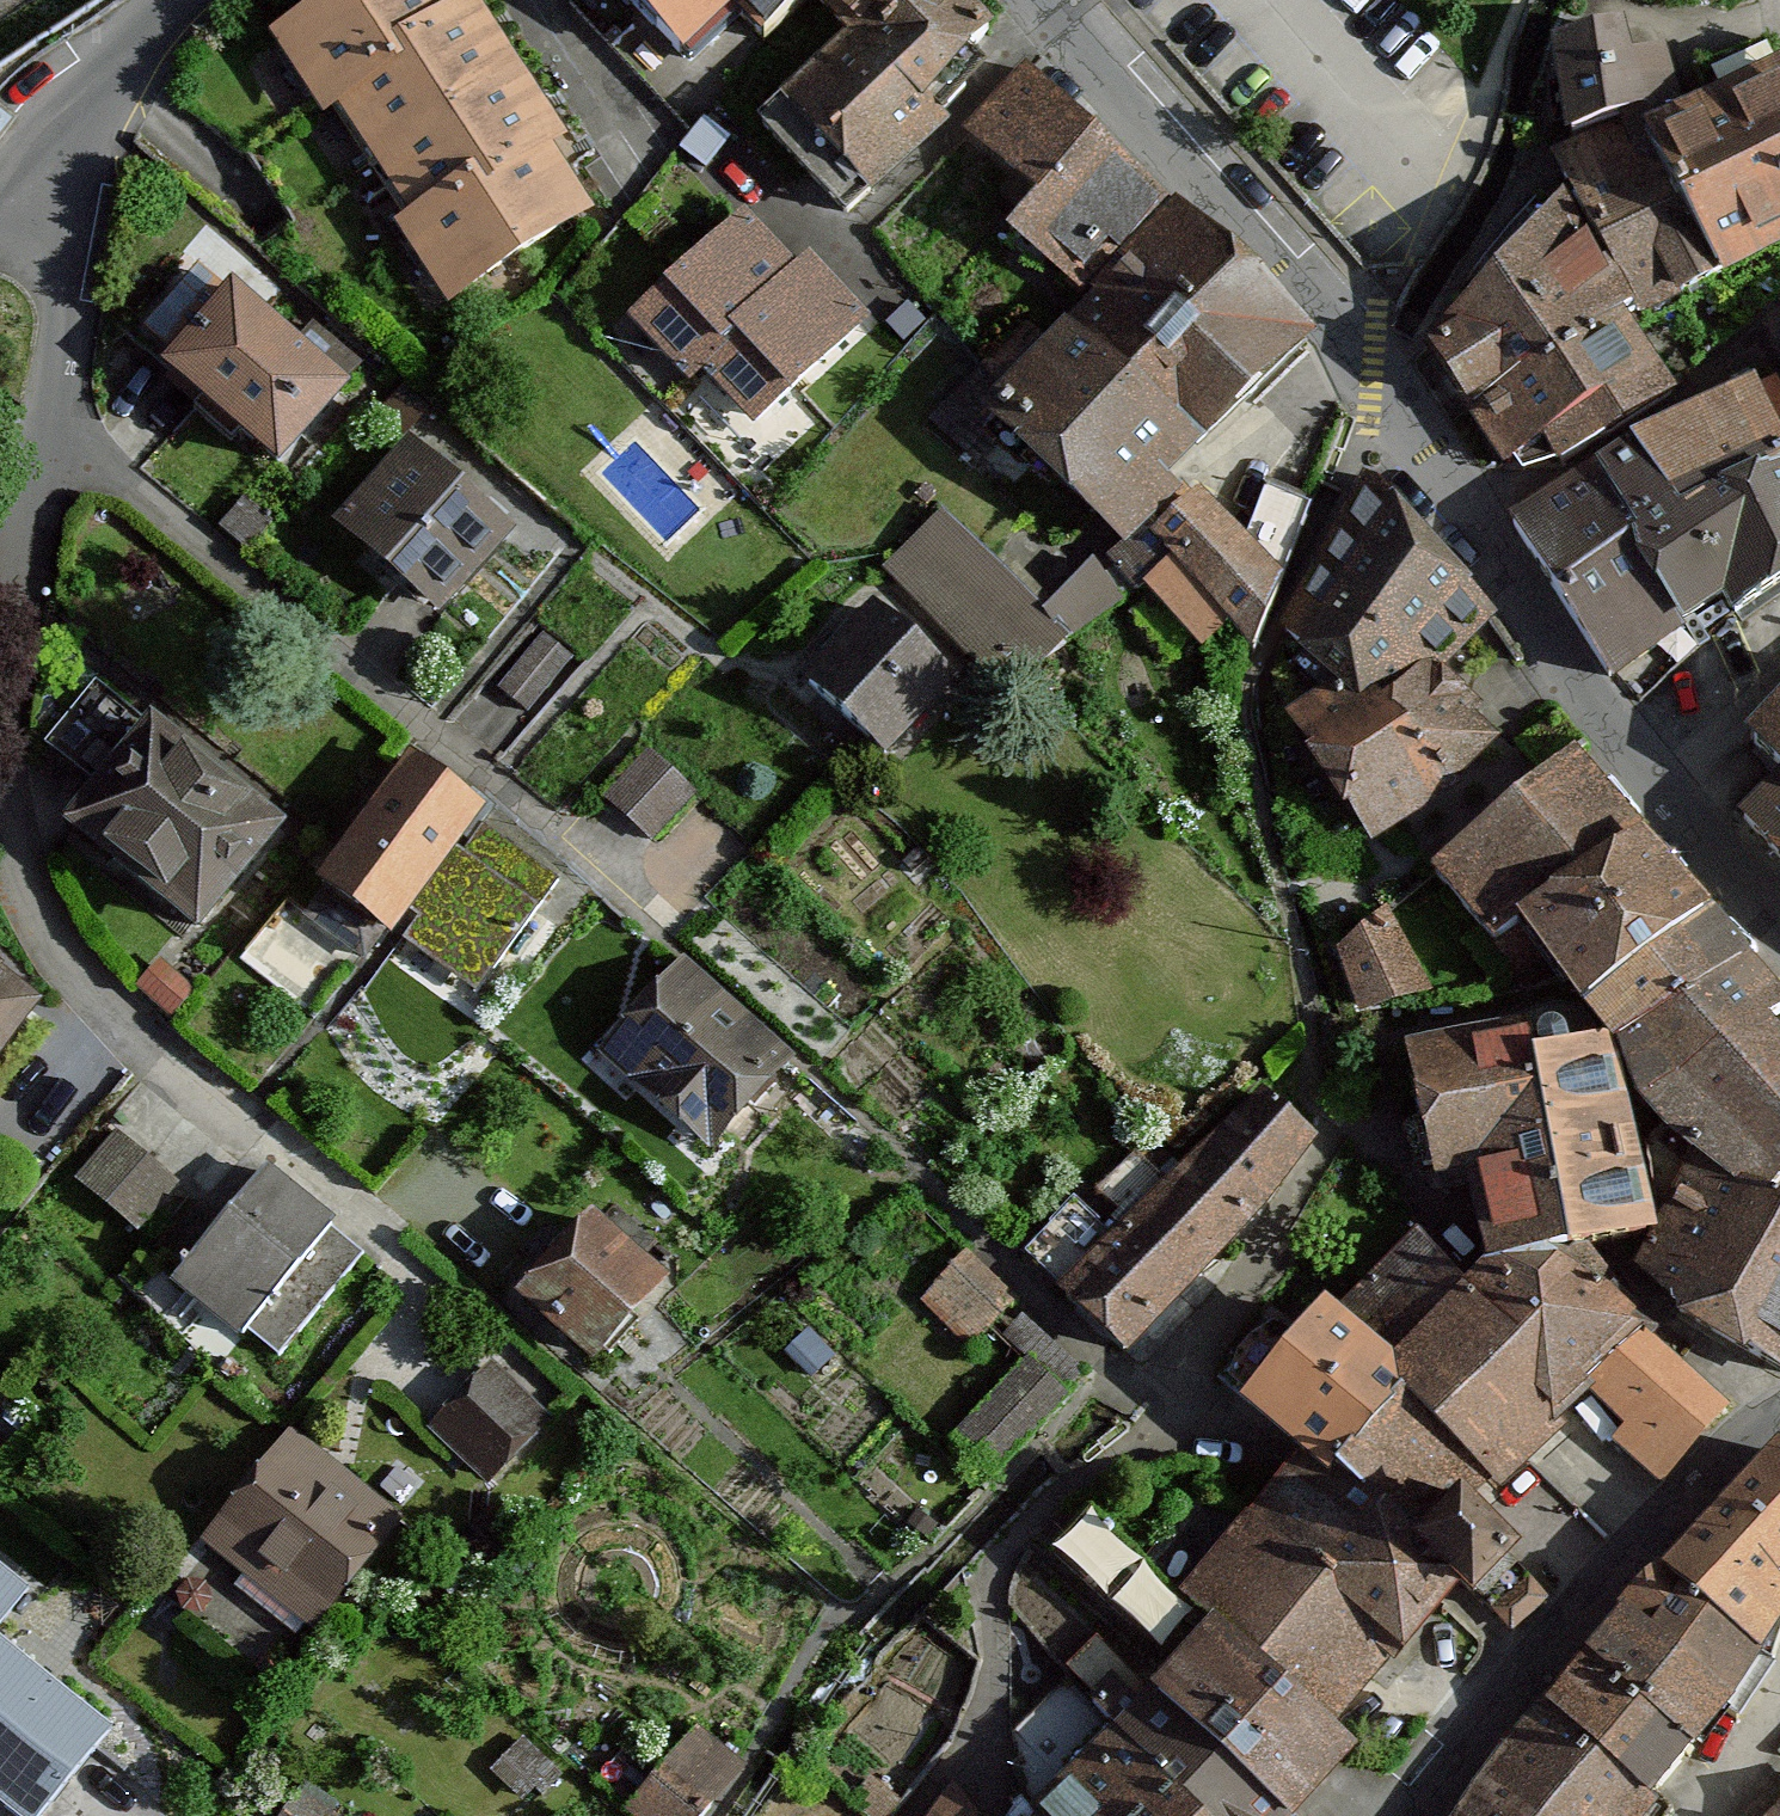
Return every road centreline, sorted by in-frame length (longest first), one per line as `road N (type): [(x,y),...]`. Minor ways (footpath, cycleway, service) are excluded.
road 1 (residential): [(87,122),(66,200),(50,427),(5,728),(16,848),(39,920),(109,1014),(390,1245)]
road 2 (tertiary): [(1779,923),(1568,670),(1380,370),(1119,93),(1046,0)]
road 3 (tertiary): [(1414,1815),(1595,1603),(1779,1427)]
road 4 (residential): [(187,0),(139,36),(104,81),(87,122)]

